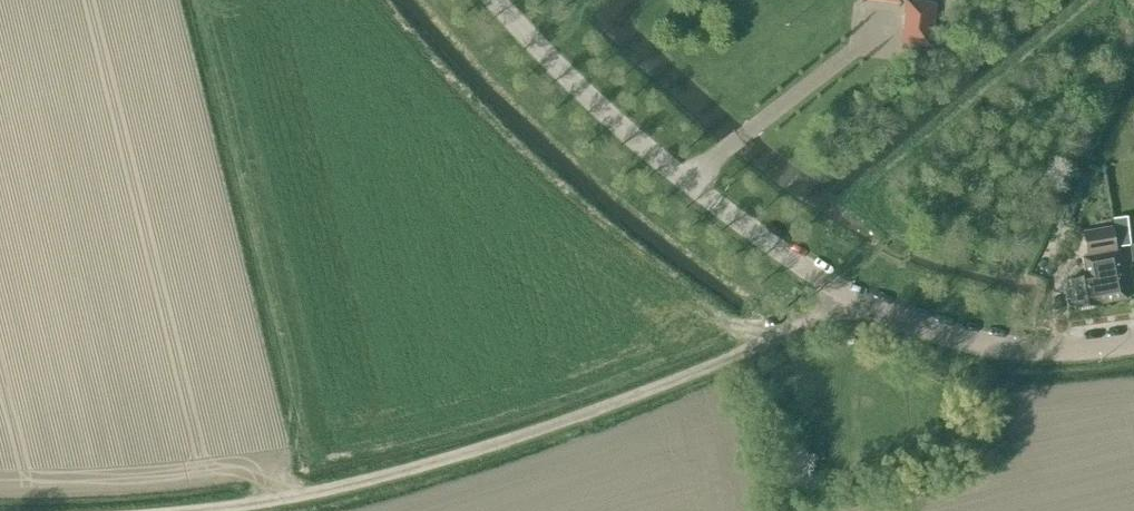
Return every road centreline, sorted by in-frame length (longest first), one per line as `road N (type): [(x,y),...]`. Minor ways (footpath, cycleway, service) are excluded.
road 1 (tertiary): [(1133,340),(1066,348),(957,339),(852,297),(651,154),(496,0)]
road 2 (track): [(852,297),(805,330),(521,437),(388,480),(217,510)]

